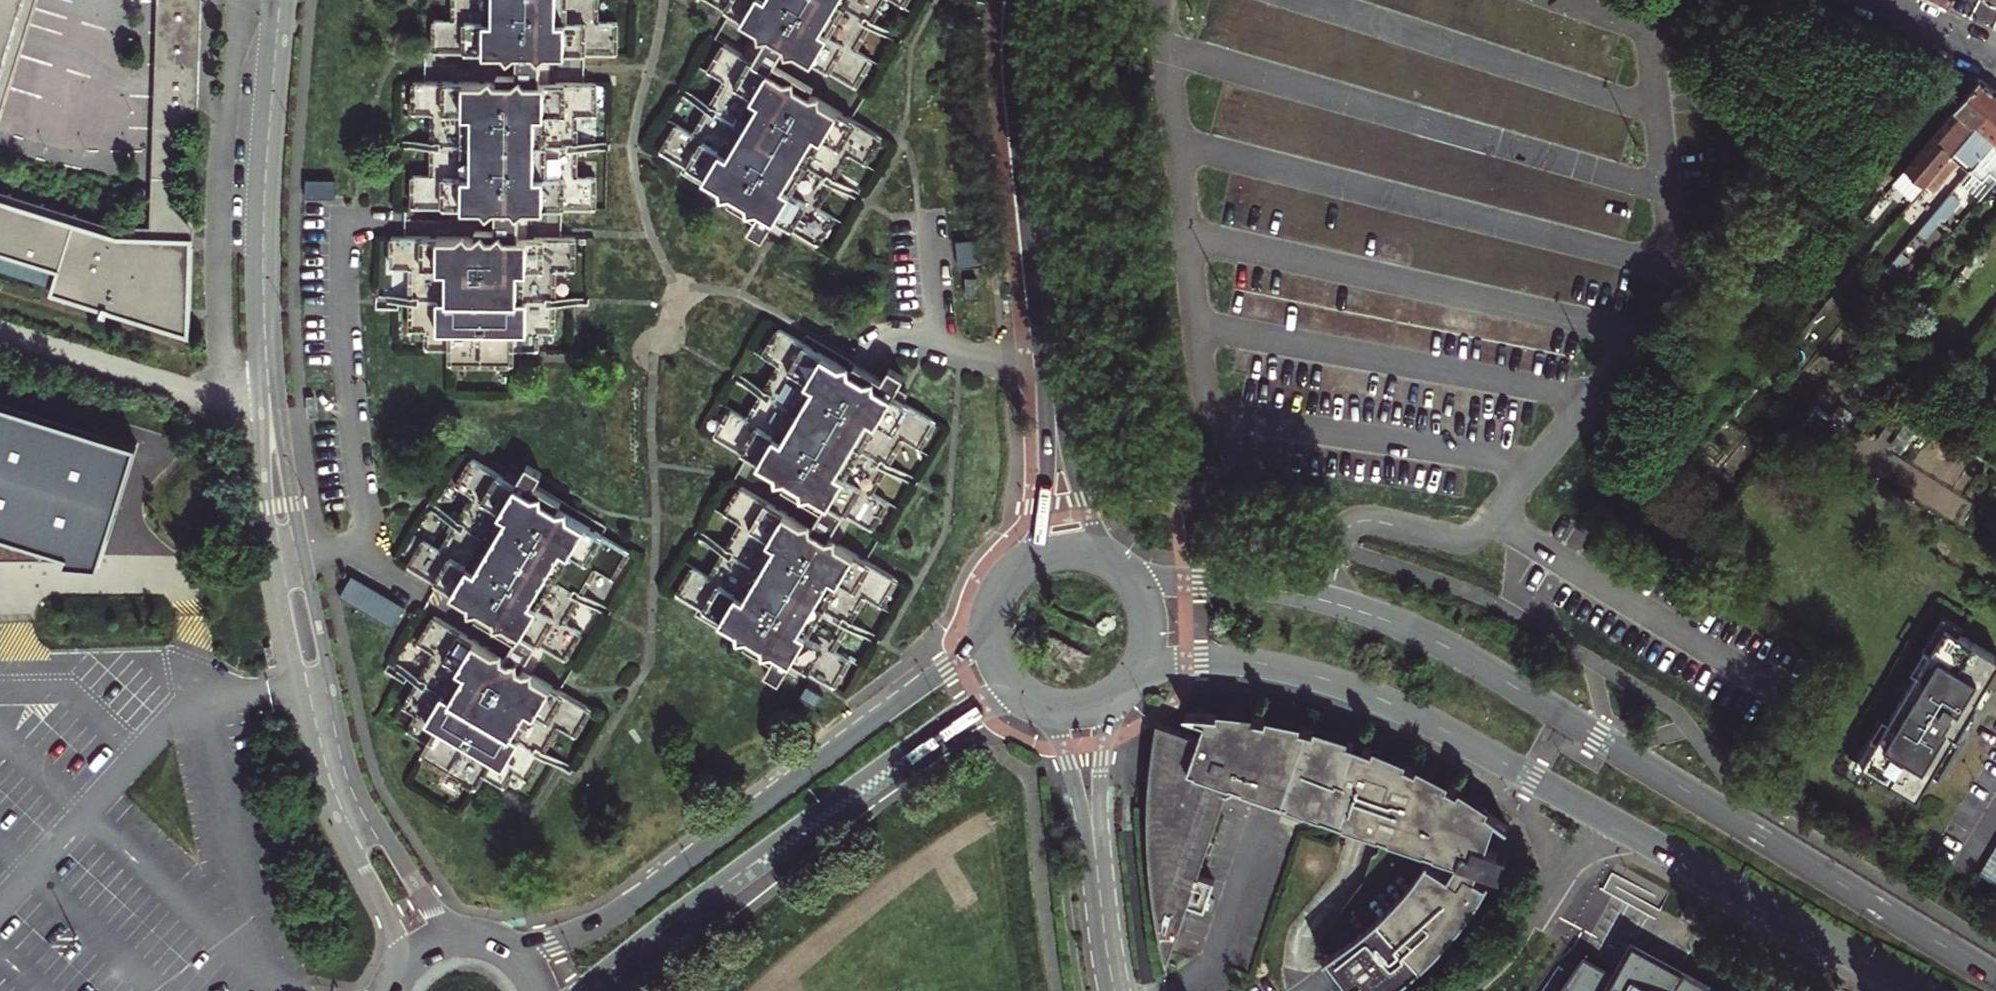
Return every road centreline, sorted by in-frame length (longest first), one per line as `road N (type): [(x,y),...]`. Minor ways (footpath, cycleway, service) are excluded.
road 1 (secondary): [(1995,981),(1399,627),(1304,595),(1123,574)]
road 2 (secondary): [(1138,671),(1174,660),(1236,660),(1354,691),(1456,739),(1915,990)]
road 3 (residential): [(265,325),(263,479),(274,566),(322,781),(395,937),(395,984)]
road 4 (residential): [(477,941),(430,914),(352,772),(304,560),(265,325)]
road 5 (secondary): [(992,617),(957,661),(623,910),(556,945),(499,948)]
road 6 (secondary): [(583,990),(938,733),(980,709),(1025,698)]
road 7 (tertiary): [(1050,362),(1020,96),(1021,0)]
road 8 (residential): [(278,0),(263,214),(265,325)]
road 9 (residential): [(938,352),(920,168),(909,144),(877,123)]
road 10 (tertiary): [(1111,565),(1074,477),(1050,362)]
road 11 (tertiary): [(1050,362),(1043,502),(1024,568)]
road 12 (residential): [(1044,707),(1098,880)]
road 13 (residential): [(1098,880),(1109,701)]
road 14 (residential): [(1995,59),(1882,0)]

